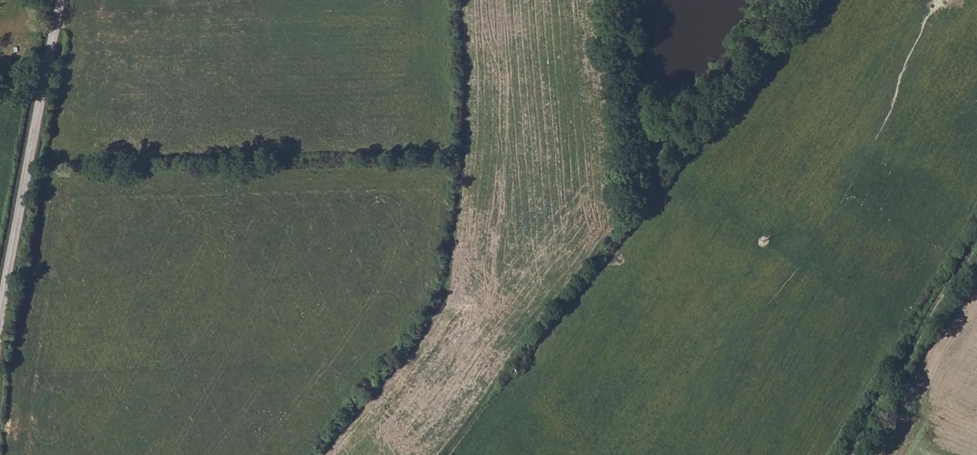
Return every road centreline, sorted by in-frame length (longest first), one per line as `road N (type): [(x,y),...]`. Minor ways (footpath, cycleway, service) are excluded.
road 1 (unclassified): [(0,324),(61,0)]
road 2 (track): [(976,249),(851,454)]

